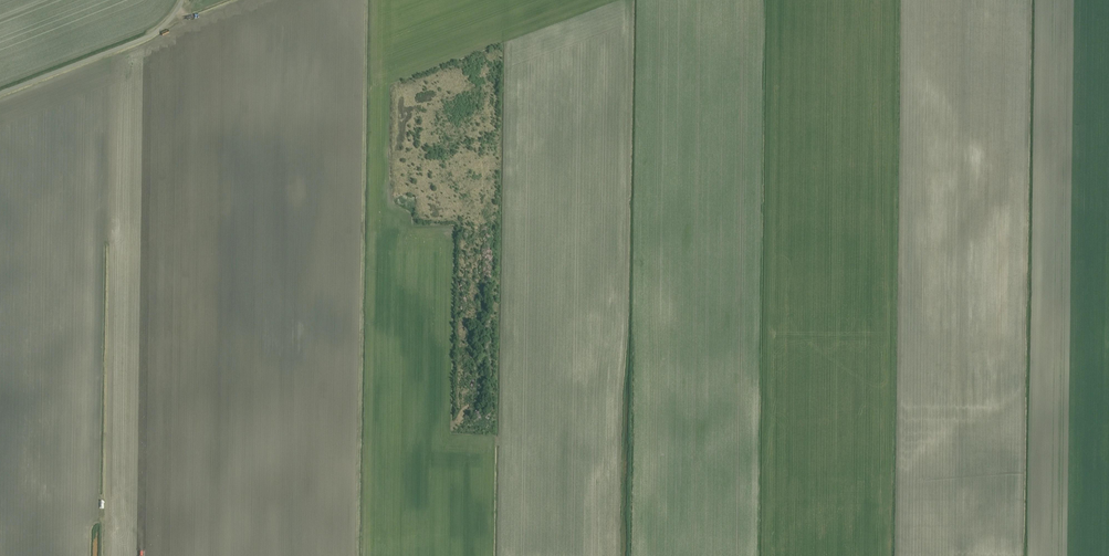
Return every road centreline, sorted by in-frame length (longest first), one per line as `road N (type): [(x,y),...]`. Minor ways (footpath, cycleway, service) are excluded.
road 1 (unclassified): [(0,93),(139,40),(182,0)]

